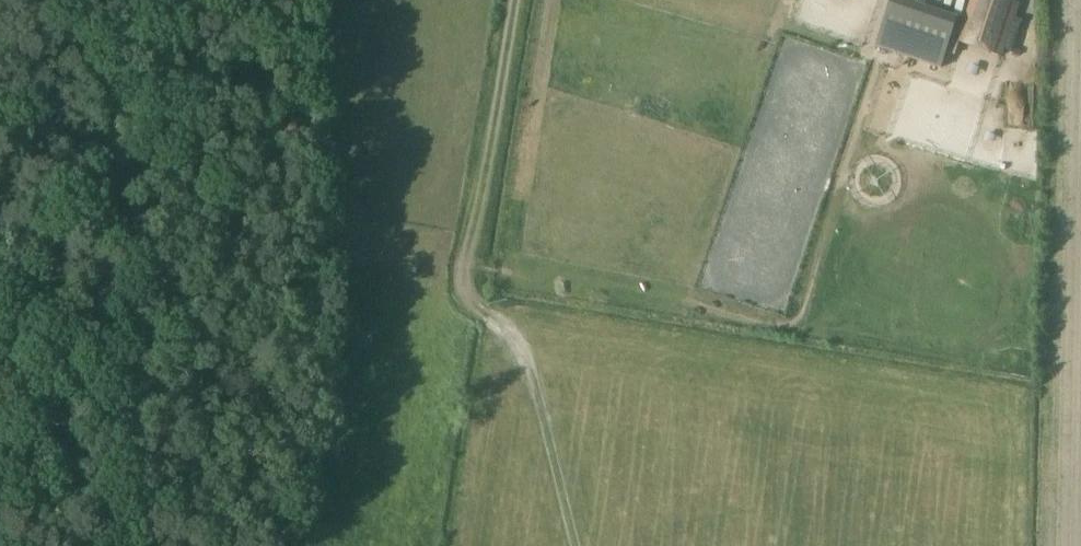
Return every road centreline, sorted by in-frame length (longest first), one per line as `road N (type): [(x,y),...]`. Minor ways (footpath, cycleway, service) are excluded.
road 1 (track): [(575,545),(531,367),(463,293),(512,0)]

